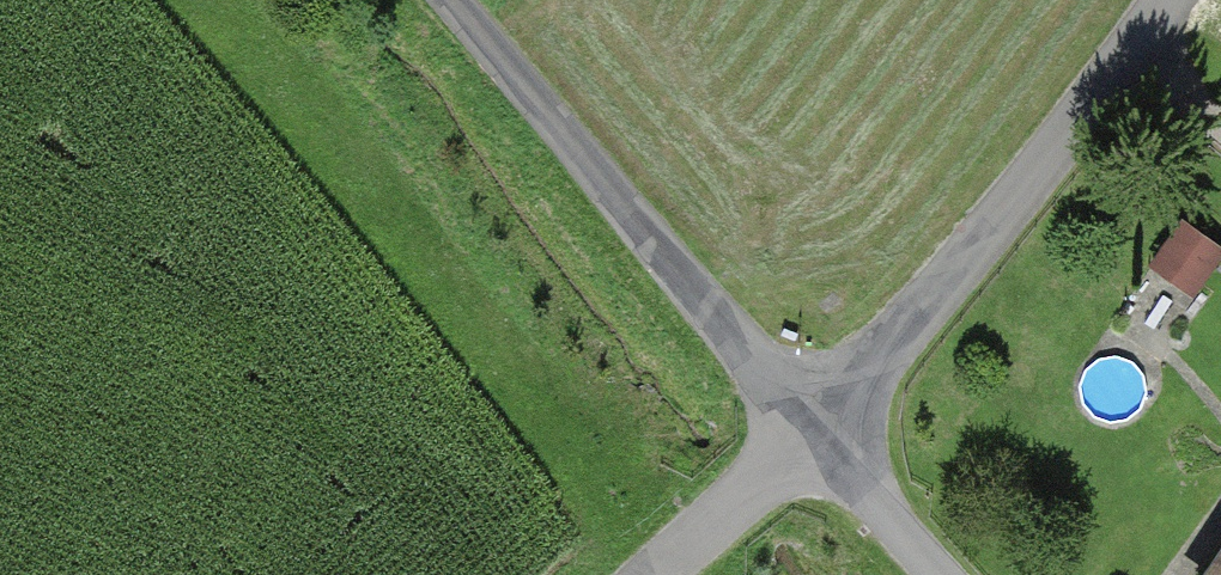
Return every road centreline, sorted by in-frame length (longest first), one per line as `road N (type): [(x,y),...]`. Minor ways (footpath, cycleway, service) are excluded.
road 1 (track): [(562,574),(617,529),(621,466),(202,0)]
road 2 (unclassified): [(425,0),(800,431)]
road 3 (unclassified): [(1166,0),(800,431)]
road 4 (unclassified): [(800,431),(641,574)]
road 5 (unclassified): [(931,574),(800,431)]

